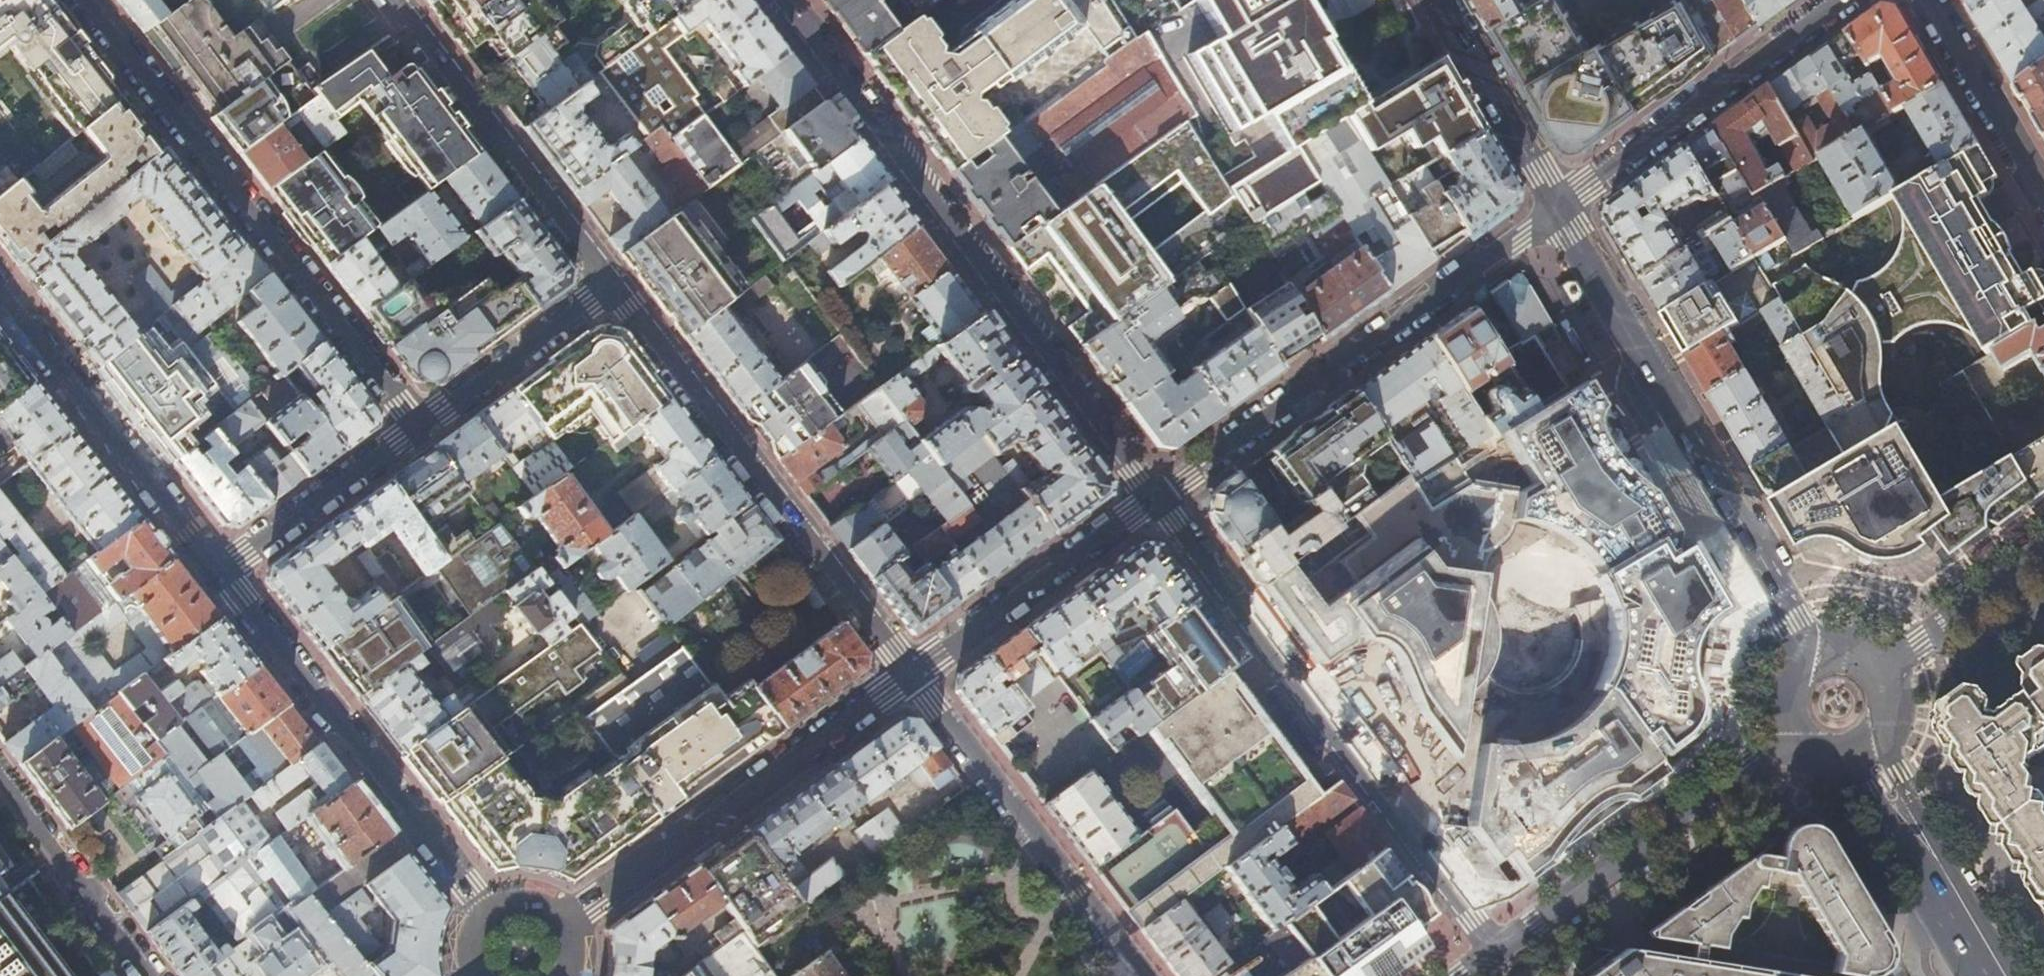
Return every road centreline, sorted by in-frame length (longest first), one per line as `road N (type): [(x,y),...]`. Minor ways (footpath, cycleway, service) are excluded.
road 1 (residential): [(778,0),(1154,502)]
road 2 (residential): [(1154,502),(1496,952)]
road 3 (residential): [(414,423),(87,0)]
road 4 (secondary): [(1561,212),(1809,651)]
road 5 (residential): [(1561,212),(1154,502)]
road 6 (residential): [(910,679),(609,293)]
road 7 (residential): [(217,567),(489,911)]
road 8 (residential): [(910,679),(565,923)]
road 9 (residential): [(1142,975),(910,679)]
road 10 (residential): [(609,293),(385,0)]
road 11 (residential): [(1496,952),(1764,755),(1800,752)]
road 12 (residential): [(1844,0),(1561,212)]
road 13 (residential): [(0,292),(217,567)]
road 14 (residential): [(1154,502),(910,679)]
road 15 (secondary): [(1997,975),(1866,757)]
road 16 (residential): [(149,975),(0,778)]
road 17 (secondary): [(1436,0),(1561,212)]
road 18 (residential): [(217,567),(414,423)]
road 19 (residential): [(414,423),(609,293)]
road 20 (residential): [(1928,0),(2043,196)]
road 21 (residential): [(1891,678),(1900,656),(2043,551)]
road 22 (secondary): [(1809,651),(1788,669),(1776,701),(1784,735),(1800,752)]

